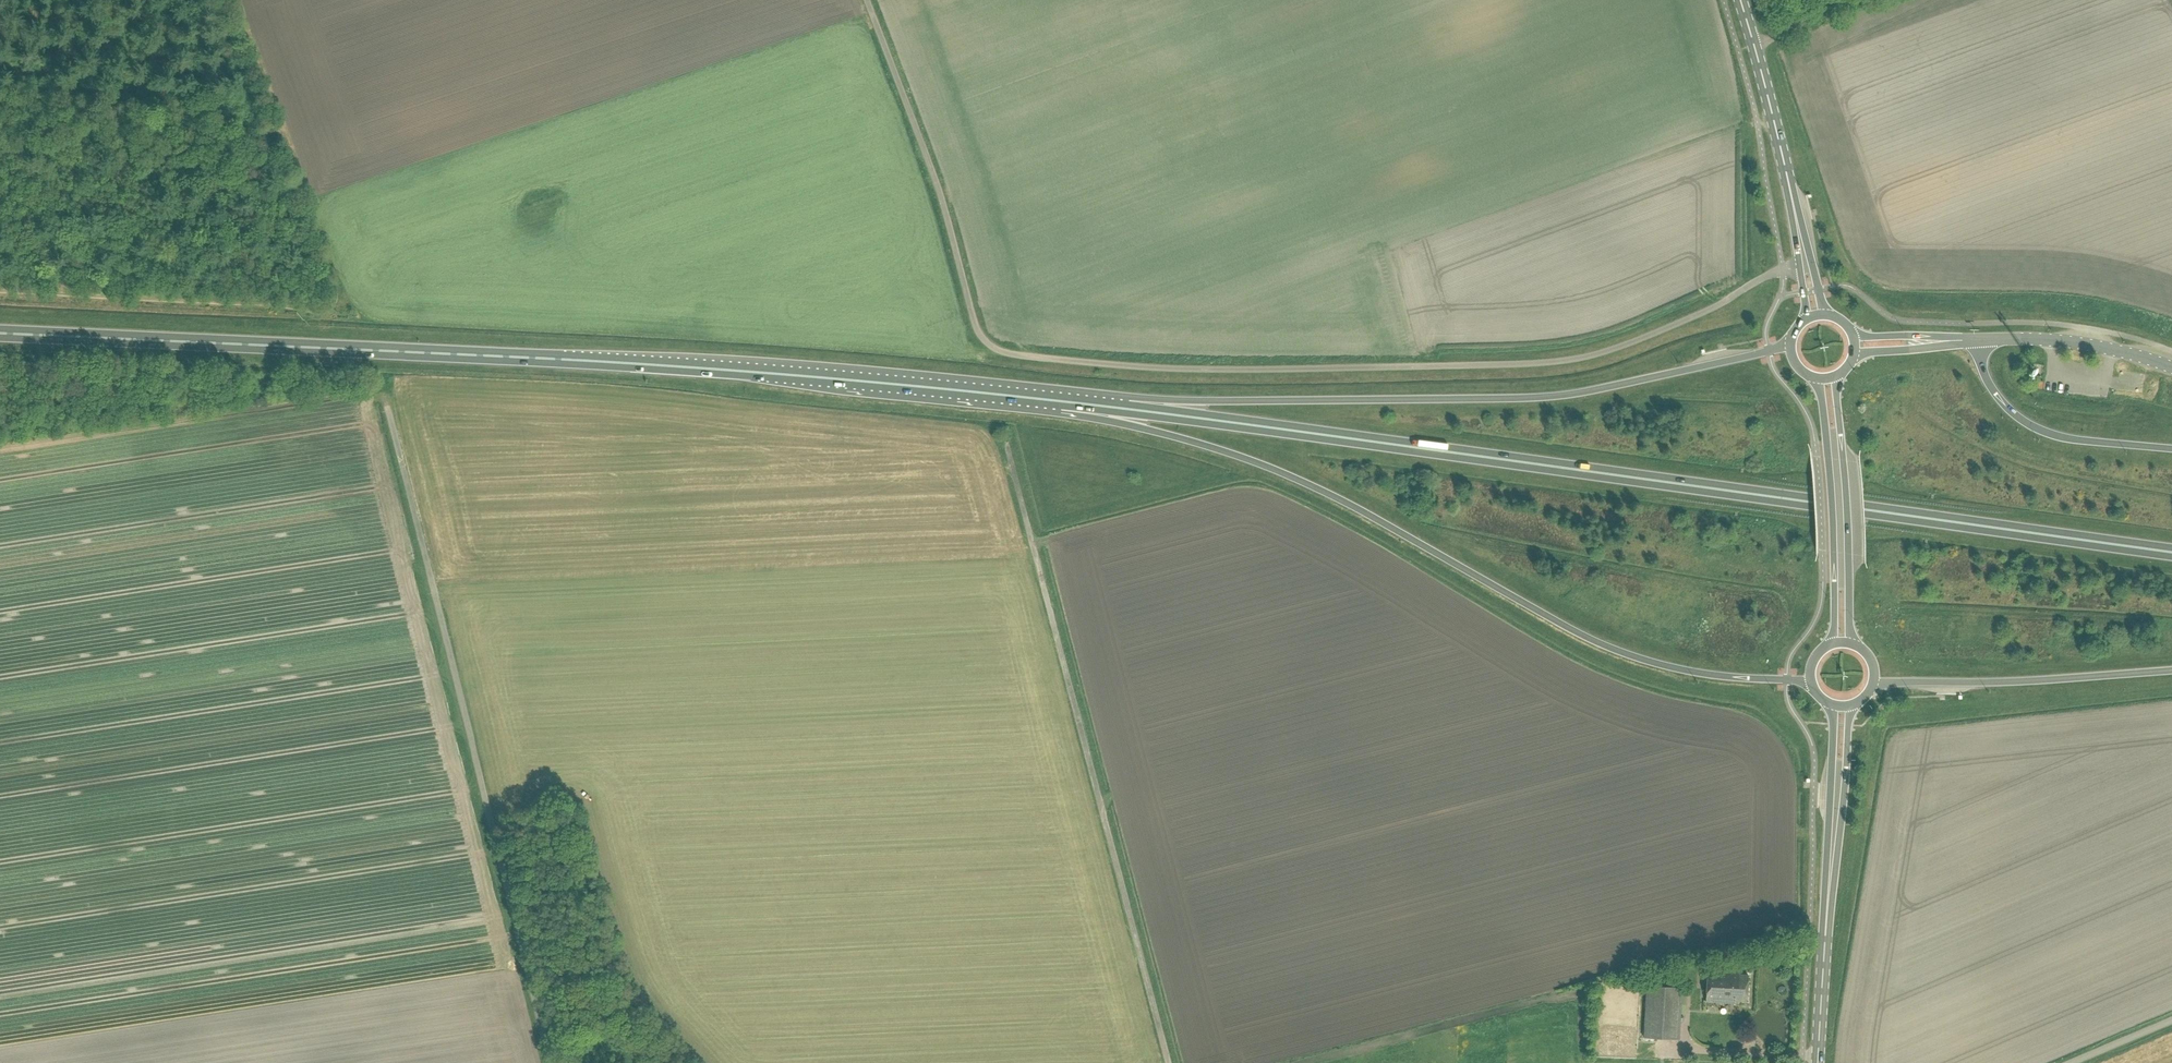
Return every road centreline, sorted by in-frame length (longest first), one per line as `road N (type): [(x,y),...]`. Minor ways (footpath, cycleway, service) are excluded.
road 1 (unclassified): [(1799,267),(1614,348),(1536,363),(1194,369),(1005,352),(991,346),(973,319),(936,184),(868,0)]
road 2 (trunk): [(1065,400),(618,363),(0,333)]
road 3 (trunk): [(2171,551),(1121,407)]
road 4 (trunk): [(1065,400),(1313,486),(1617,652),(1714,675),(1810,681)]
road 5 (unclassified): [(551,1062),(387,406)]
road 6 (trunk): [(1790,347),(1521,398),(1121,407)]
road 7 (track): [(232,0),(337,275),(335,305),(0,292)]
road 8 (unclassified): [(1168,1062),(1007,444)]
road 9 (trunk): [(1875,684),(2171,670)]
road 10 (primary): [(1850,644),(1836,379)]
road 11 (primary): [(1820,381),(1836,644)]
road 12 (trunk): [(2171,449),(2048,435),(2018,419),(1986,379),(1977,340)]
road 13 (primary): [(1795,213),(1740,0)]
road 14 (tertiary): [(2171,367),(2050,339),(1977,340)]
road 15 (primary): [(1818,1062),(1831,869)]
road 16 (primary): [(1831,869),(1849,708)]
road 17 (primary): [(1834,708),(1831,869)]
road 18 (primary): [(1977,340),(1854,335)]
road 19 (primary): [(1856,355),(1977,340)]

